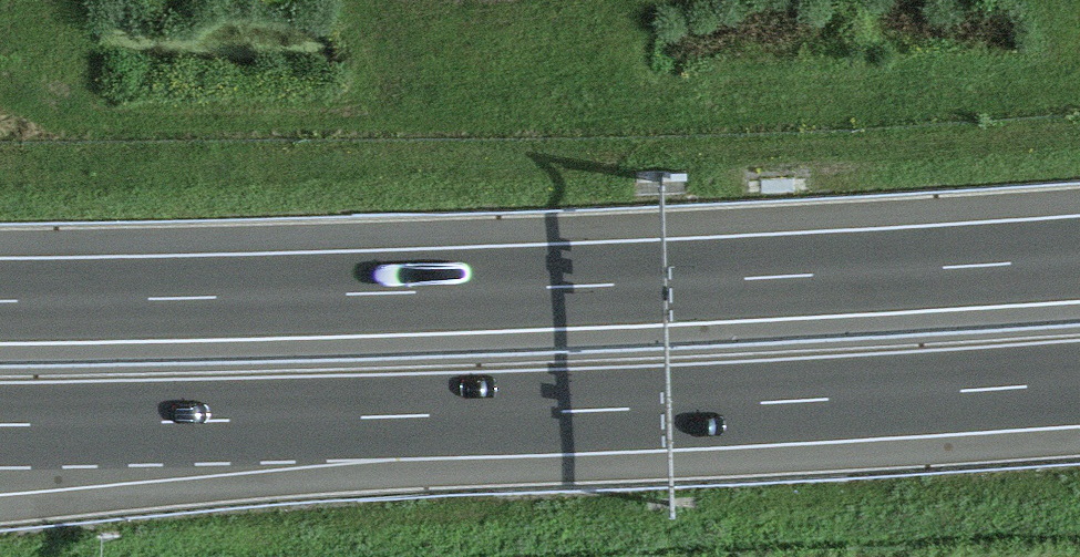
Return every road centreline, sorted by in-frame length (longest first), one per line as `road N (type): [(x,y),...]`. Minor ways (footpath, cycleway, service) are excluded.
road 1 (motorway): [(0,425),(389,418),(1079,383)]
road 2 (motorway): [(1079,257),(886,272),(0,297)]

